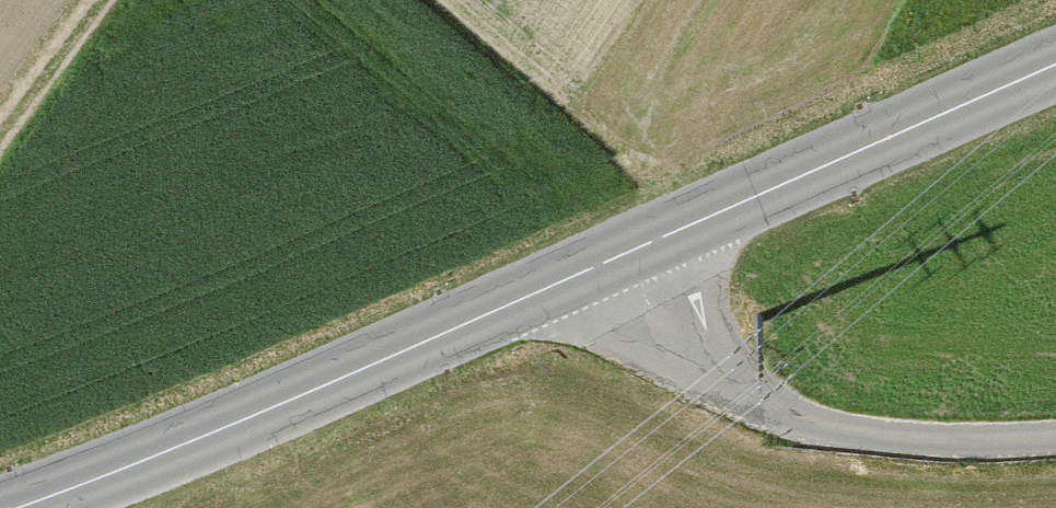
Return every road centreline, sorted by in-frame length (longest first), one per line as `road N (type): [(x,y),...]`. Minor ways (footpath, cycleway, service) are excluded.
road 1 (secondary): [(627,253),(256,415),(9,507)]
road 2 (unclassified): [(627,253),(667,320),(761,403),(924,456),(1055,442)]
road 3 (secondary): [(1055,67),(627,253)]
road 4 (track): [(0,137),(108,0)]

